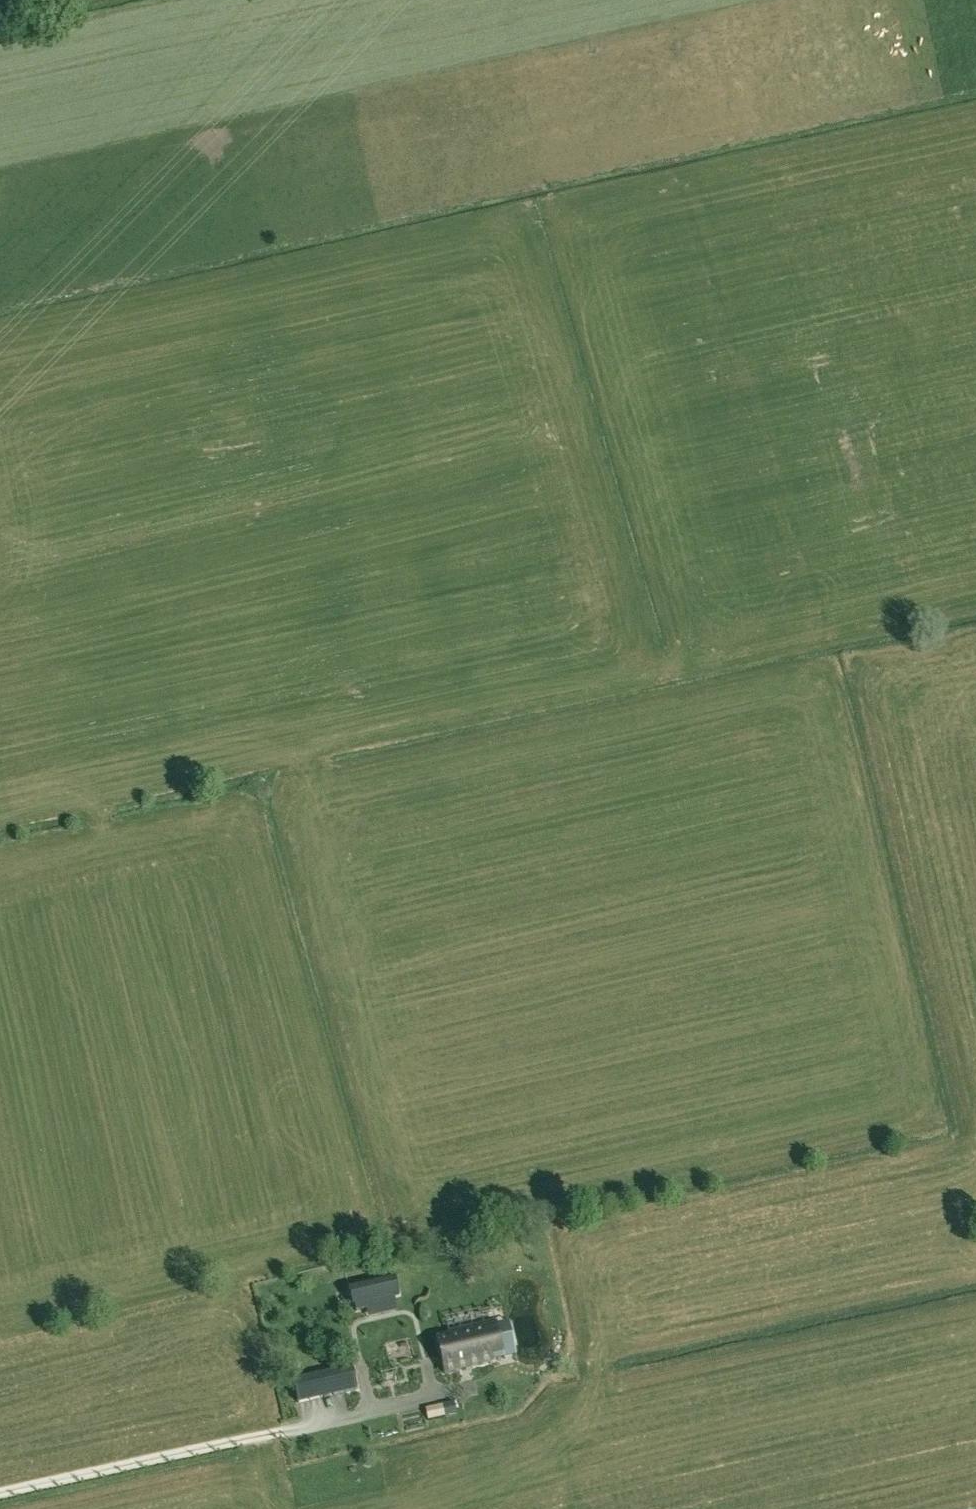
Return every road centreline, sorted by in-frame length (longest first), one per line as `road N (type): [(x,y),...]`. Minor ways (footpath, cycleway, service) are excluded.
road 1 (unclassified): [(282,1431),(0,1490)]

